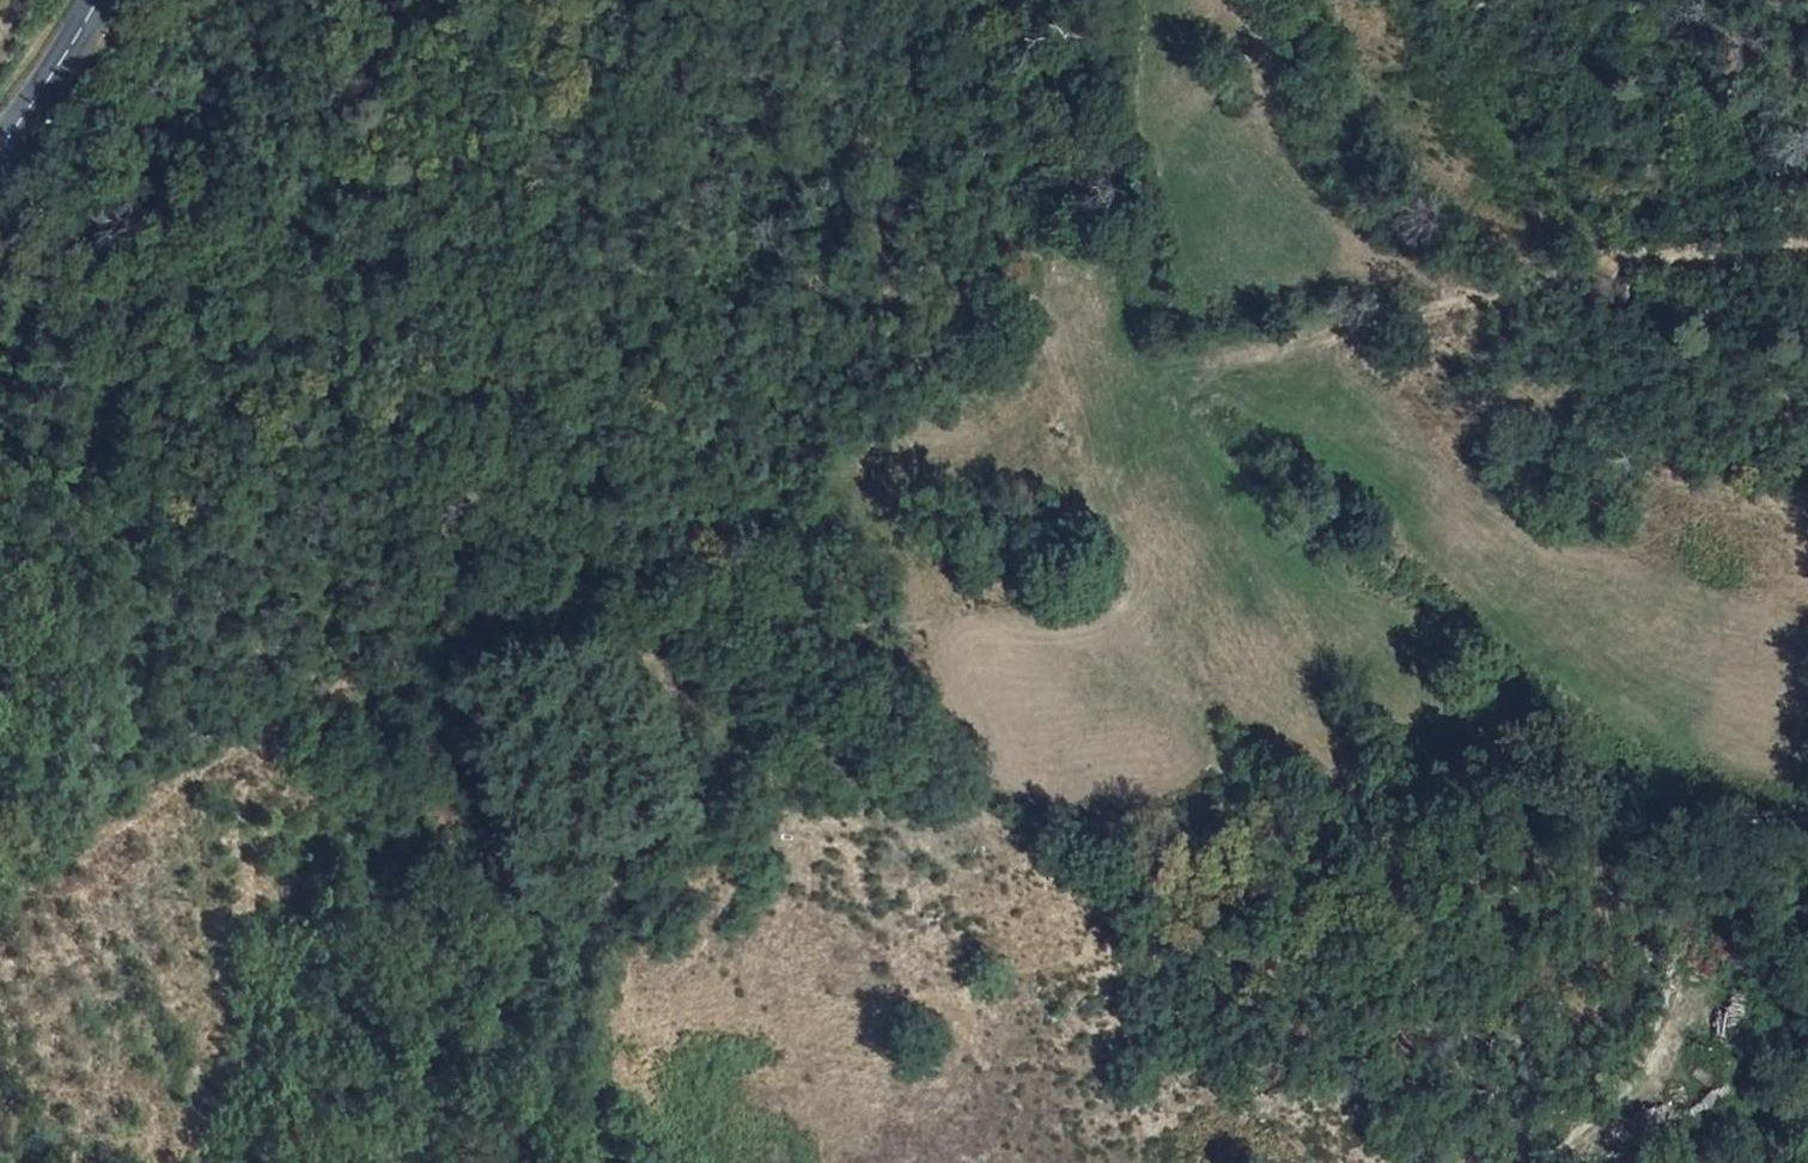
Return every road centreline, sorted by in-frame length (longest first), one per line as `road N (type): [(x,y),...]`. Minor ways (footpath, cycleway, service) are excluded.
road 1 (track): [(1807,814),(1701,826),(1672,848),(1652,899),(1644,984),(1612,1071),(1551,1162)]
road 2 (track): [(1807,252),(1695,256),(1392,316)]
road 3 (secondary): [(91,0),(0,156)]

